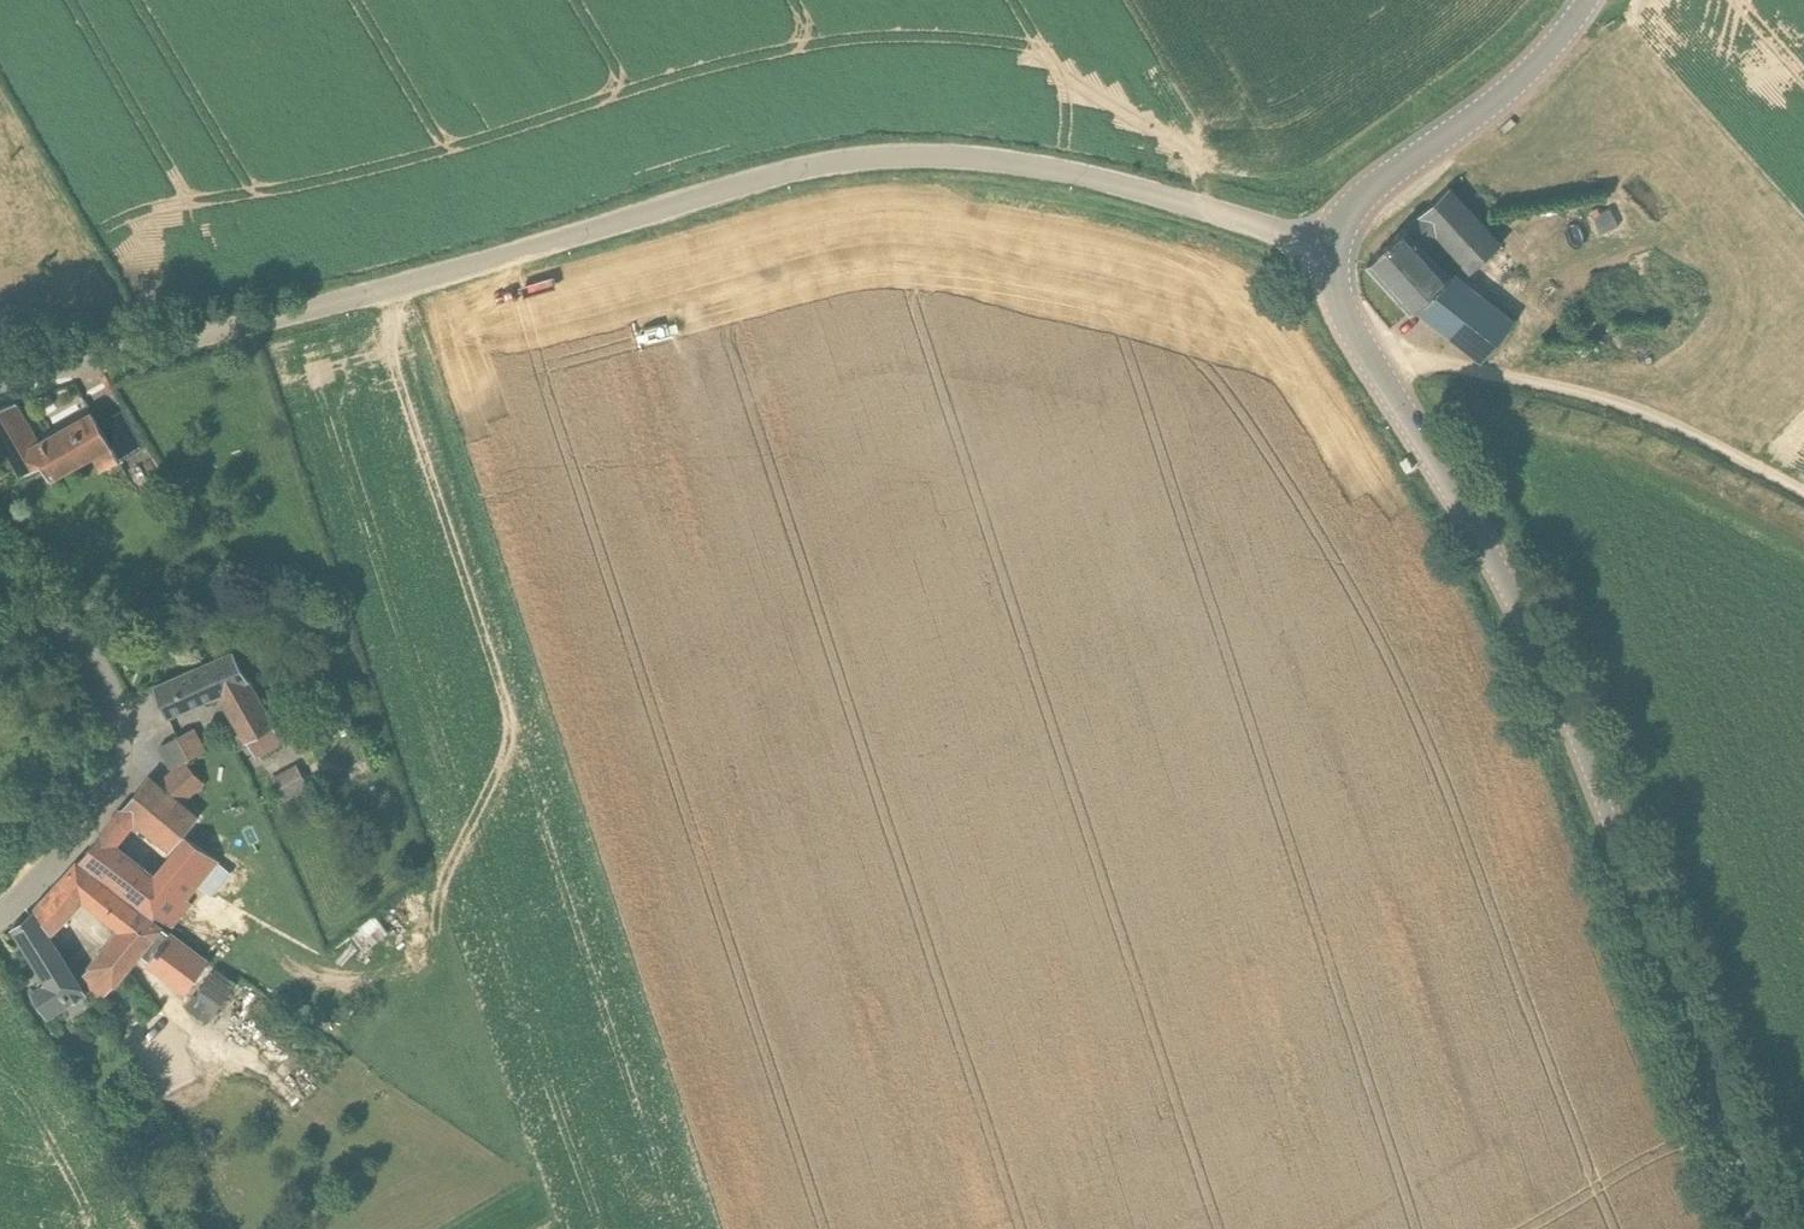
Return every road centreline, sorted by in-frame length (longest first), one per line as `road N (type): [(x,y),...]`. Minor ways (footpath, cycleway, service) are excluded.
road 1 (unclassified): [(0,376),(306,310),(782,173),(874,158),(944,157),(1062,171),(1333,250)]
road 2 (tertiary): [(1764,1228),(1574,729),(1488,551),(1343,313),(1333,250)]
road 3 (track): [(1375,366),(1407,353),(1576,391),(1674,427),(1803,494)]
road 4 (unclassified): [(0,915),(91,822),(117,774),(121,737),(112,698),(90,660),(0,571)]
road 5 (tertiary): [(1333,250),(1365,194),(1521,79),(1587,0)]

